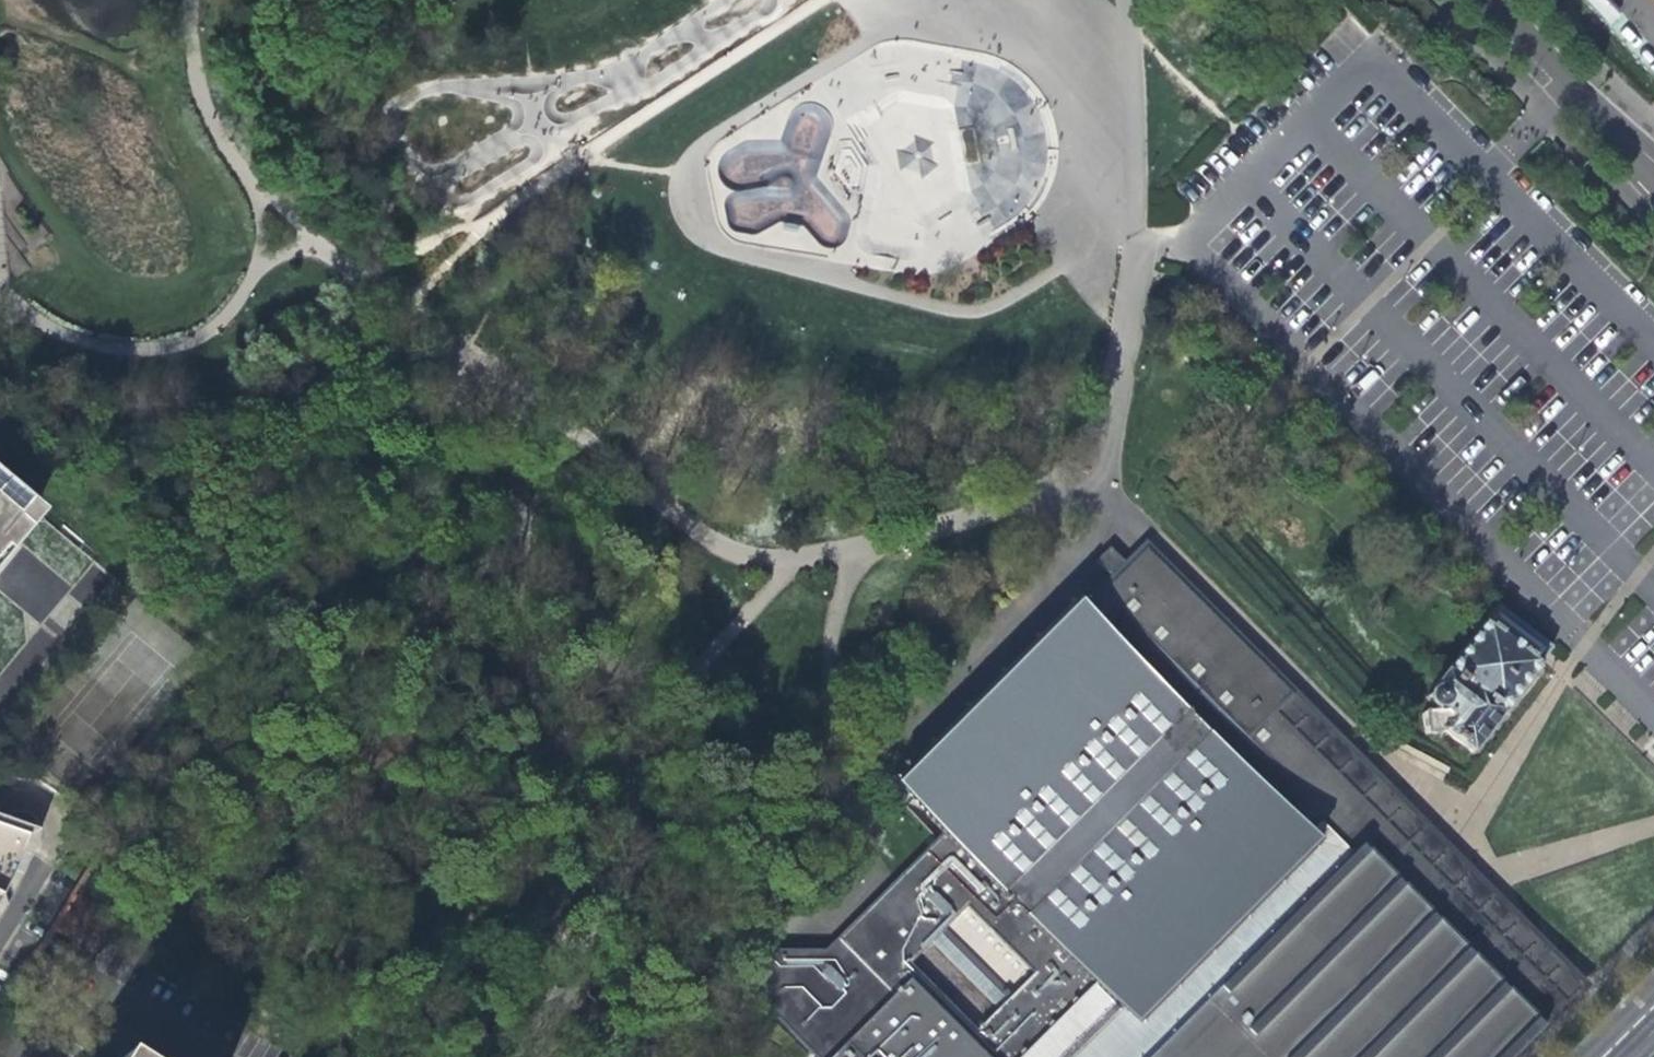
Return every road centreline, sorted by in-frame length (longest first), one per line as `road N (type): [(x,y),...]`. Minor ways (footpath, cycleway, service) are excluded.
road 1 (unclassified): [(1653,166),(1495,0)]

